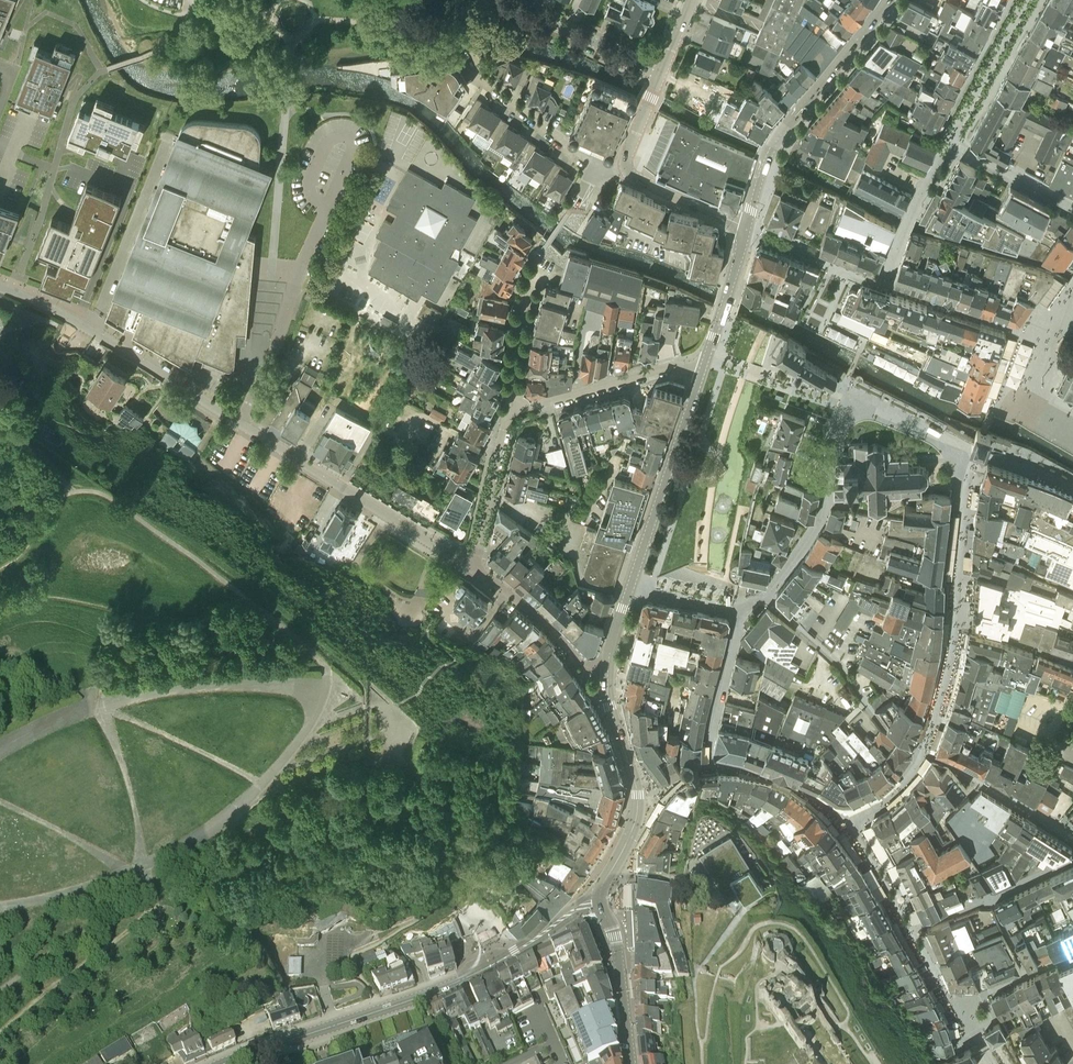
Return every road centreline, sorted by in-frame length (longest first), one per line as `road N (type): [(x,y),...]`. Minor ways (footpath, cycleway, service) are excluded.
road 1 (unclassified): [(475,567),(90,329),(0,286)]
road 2 (track): [(454,913),(442,908),(433,693),(198,482)]
road 3 (secondary): [(600,900),(455,984),(224,1063)]
road 4 (secondary): [(745,227),(770,149),(887,0)]
road 5 (secondary): [(600,900),(638,806),(608,700),(608,665)]
road 6 (secondary): [(631,584),(701,375)]
road 7 (unclassified): [(606,166),(566,146),(481,77),(465,35)]
road 8 (residential): [(523,408),(663,369),(701,375)]
road 9 (track): [(146,882),(0,990)]
road 10 (tertiary): [(661,72),(503,0)]
road 11 (residential): [(608,665),(582,661),(475,567)]
road 12 (residential): [(475,567),(503,435),(523,408)]
road 13 (tertiary): [(631,1063),(616,943),(600,900)]
road 14 (secondary): [(701,375),(745,227)]
road 15 (residential): [(523,408),(516,361),(544,258)]
road 16 (secondary): [(626,170),(745,227)]

